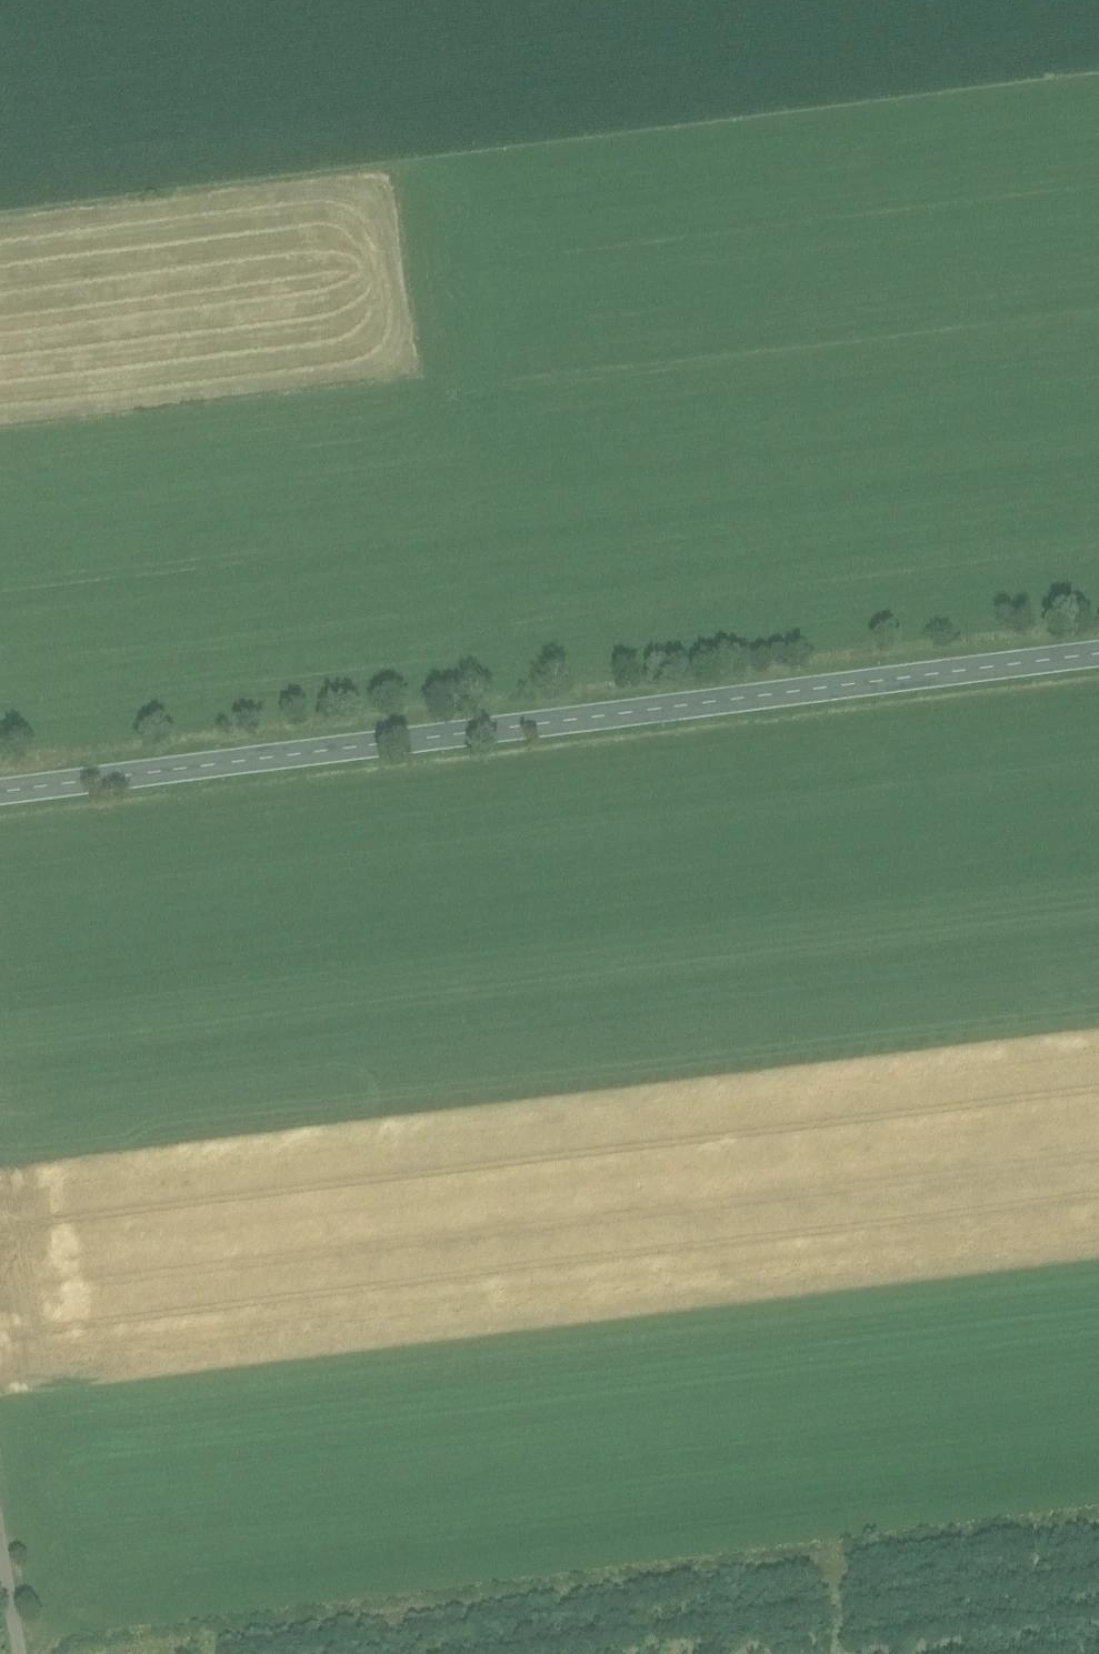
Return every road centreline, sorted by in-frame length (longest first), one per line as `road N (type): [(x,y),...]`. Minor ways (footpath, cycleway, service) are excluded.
road 1 (tertiary): [(0,795),(1098,654)]

